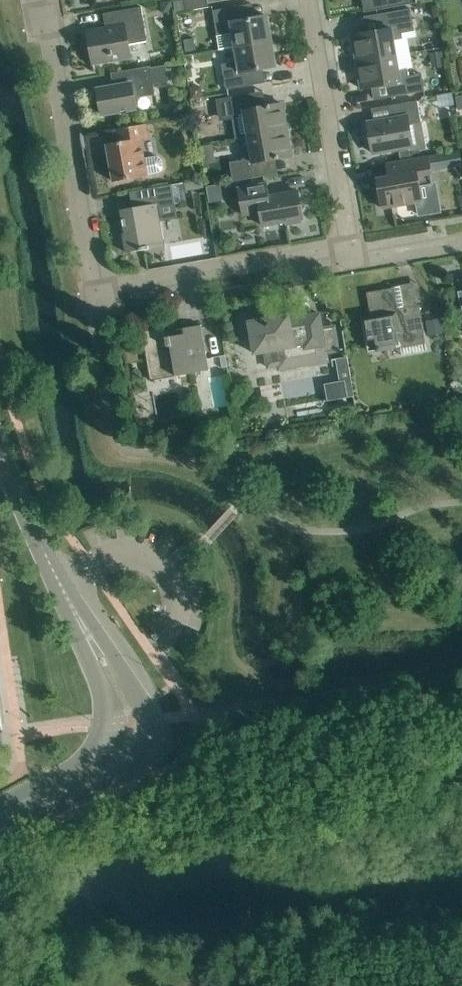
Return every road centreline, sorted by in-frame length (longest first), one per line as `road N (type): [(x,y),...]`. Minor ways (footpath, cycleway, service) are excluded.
road 1 (residential): [(340,252),(98,285),(38,0)]
road 2 (tertiary): [(0,838),(122,773),(144,752),(145,719),(130,681),(78,616)]
road 3 (residential): [(340,252),(346,221),(308,0)]
road 4 (tertiary): [(78,616),(107,707),(106,743),(0,805)]
road 5 (tertiary): [(78,616),(0,453)]
road 6 (residential): [(461,243),(369,259),(340,252)]

